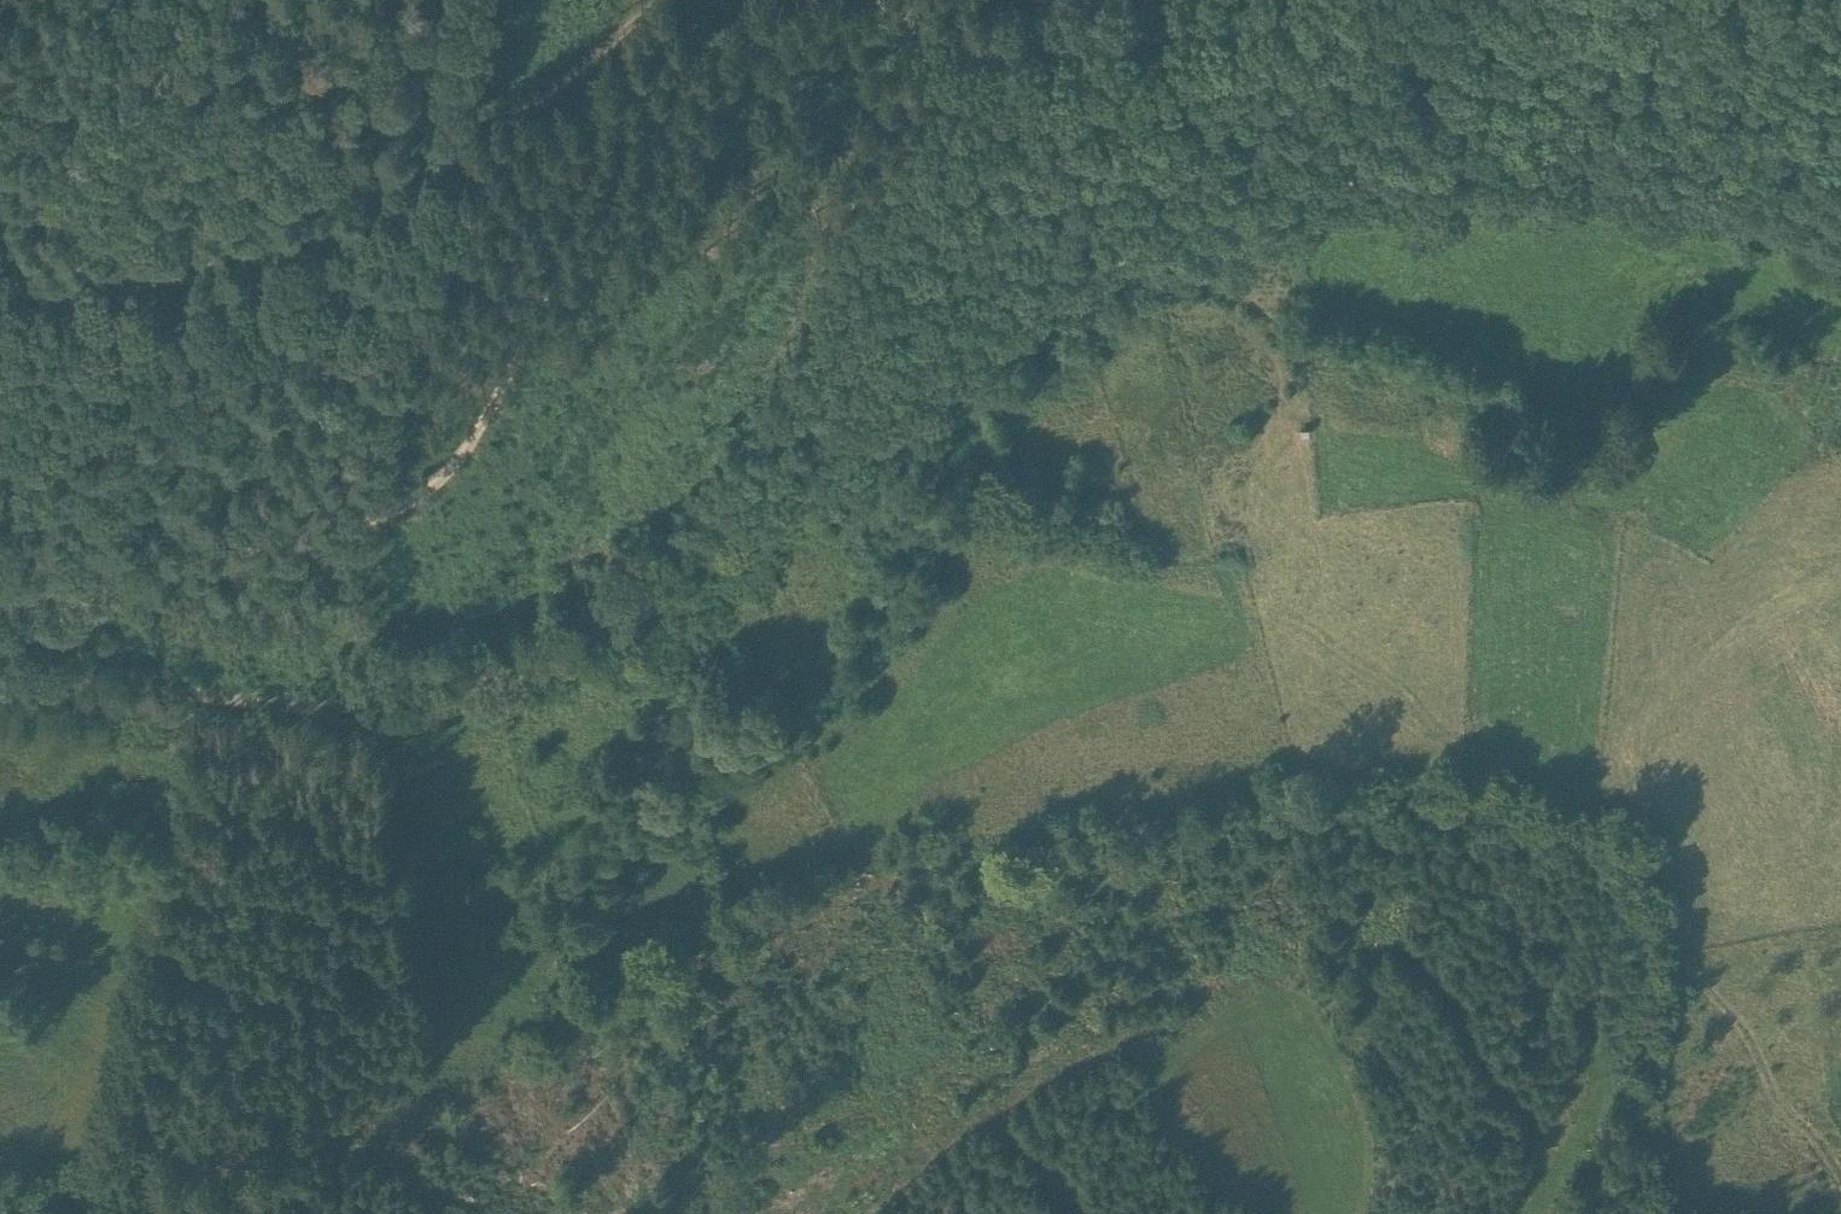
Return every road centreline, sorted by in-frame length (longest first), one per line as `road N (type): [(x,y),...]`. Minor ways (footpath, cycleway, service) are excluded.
road 1 (track): [(1840,225),(1728,195),(1547,166),(1317,197),(1178,241),(1031,308),(853,429),(671,595),(625,626),(508,679),(409,701),(330,705),(158,694),(0,671)]
road 2 (track): [(0,623),(38,618),(166,565),(347,515),(421,485),(466,442),(558,283),(609,213),(743,74),(749,0)]
road 3 (track): [(653,0),(519,106),(381,185),(73,237),(31,231),(0,179)]
road 4 (track): [(1059,0),(953,11),(901,0)]

